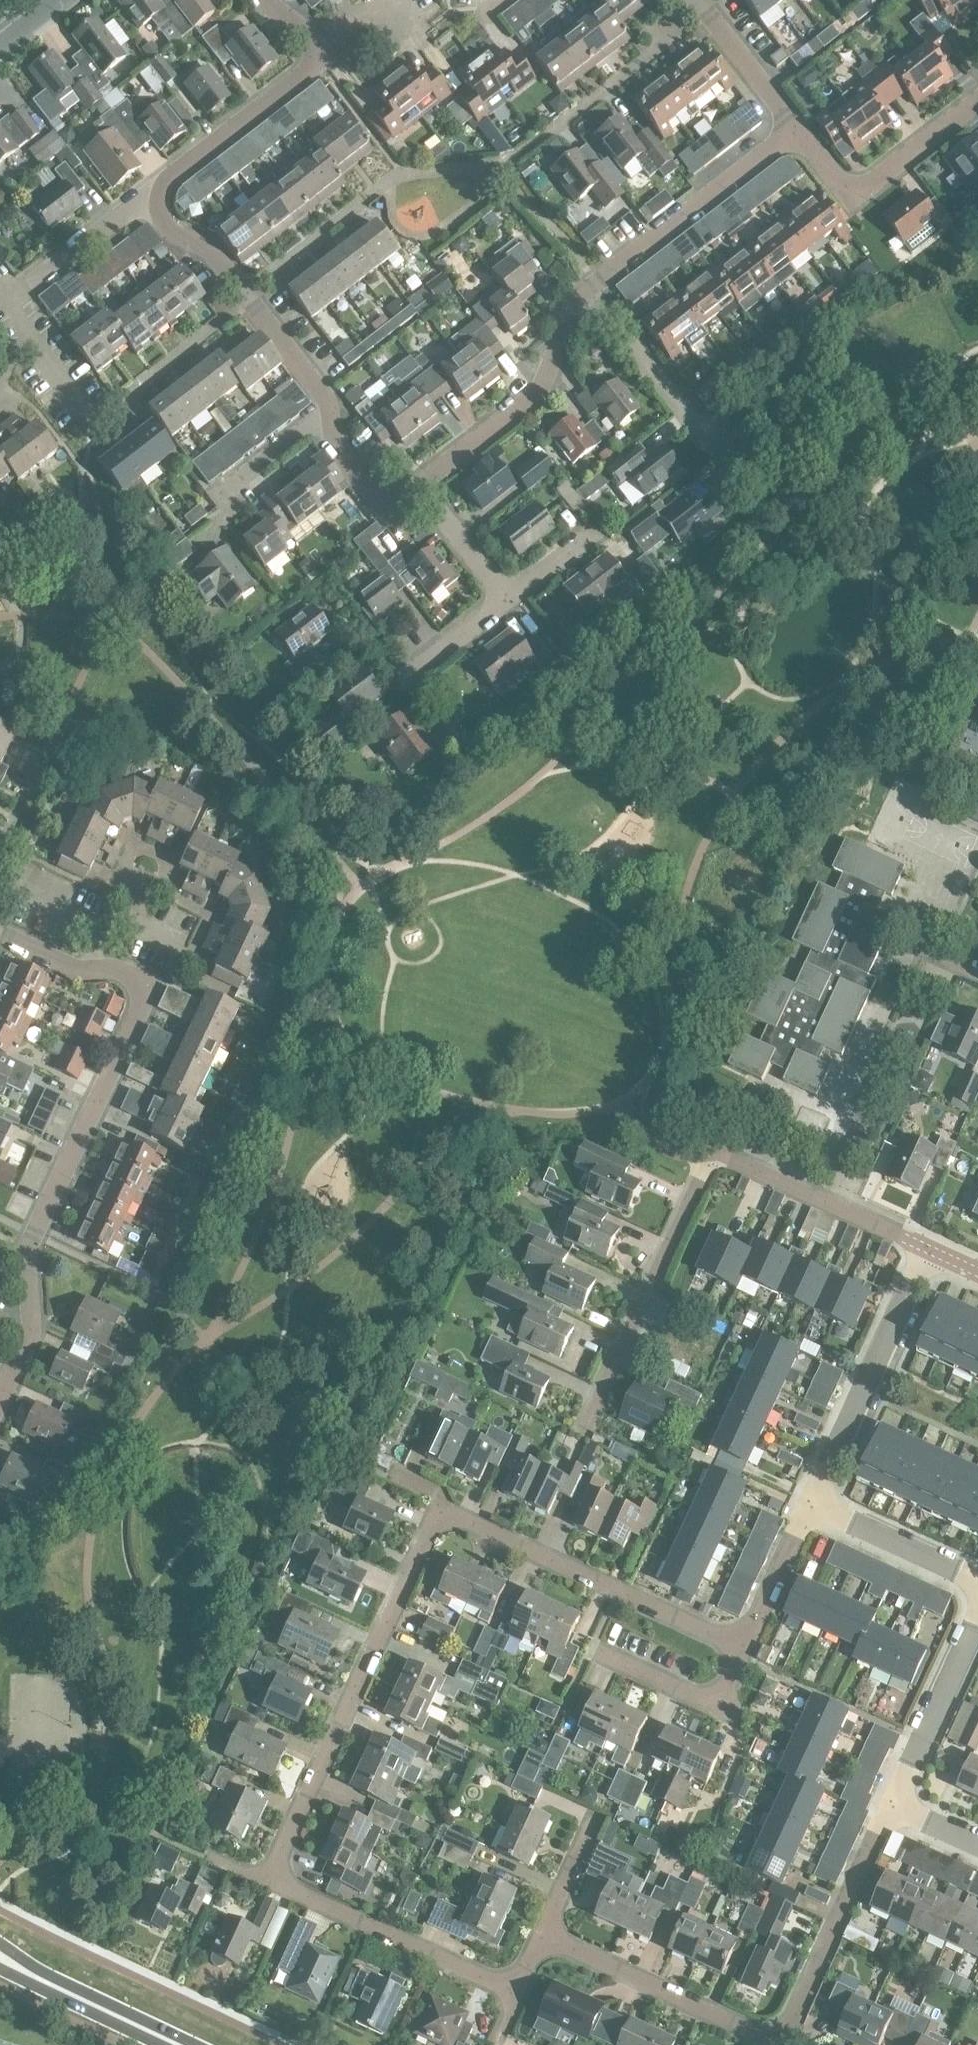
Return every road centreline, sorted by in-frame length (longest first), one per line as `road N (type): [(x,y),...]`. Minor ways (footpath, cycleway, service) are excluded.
road 1 (residential): [(515,1992),(295,1893),(275,1874),(430,1530),(450,1515),(743,1648)]
road 2 (residential): [(0,934),(74,970),(133,976),(142,998),(34,1233),(29,1337),(0,1400)]
road 3 (residential): [(91,417),(7,301),(162,186)]
road 4 (residential): [(598,1407),(705,1162),(722,1154)]
road 5 (residential): [(816,1501),(930,1250)]
road 6 (residential): [(587,289),(798,129)]
road 7 (residential): [(425,486),(548,389),(587,289)]
road 8 (residential): [(783,2043),(895,1804)]
road 9 (residential): [(783,2043),(548,1923)]
road 10 (primary): [(224,2044),(0,1934)]
road 11 (residential): [(510,162),(645,60),(661,25),(690,0)]
road 12 (residential): [(748,433),(721,450),(587,289)]
road 13 (residential): [(798,129),(845,188),(873,185),(977,99)]
road 14 (residential): [(930,1250),(722,1154)]
road 15 (residential): [(895,1804),(977,1614)]
road 16 (residential): [(320,64),(162,186)]
road 17 (residential): [(603,1654),(720,1705),(743,1648)]
road 18 (residential): [(977,1581),(816,1501)]
road 19 (residential): [(798,129),(693,0)]
road 20 (residential): [(743,1648),(816,1501)]
road 21 (residential): [(247,300),(370,197)]
road 22 (residential): [(121,395),(247,300)]
road 23 (residential): [(162,186),(162,211),(175,235),(201,243),(247,300)]
road 24 (residential): [(247,300),(327,400),(332,417)]
road 25 (residential): [(332,417),(337,449),(374,495),(403,498),(425,486)]
road 26 (residential): [(320,64),(389,1),(441,1)]
road 27 (residential): [(510,600),(425,486)]
road 28 (residential): [(222,501),(332,417)]
road 29 (residential): [(510,600),(609,517)]

